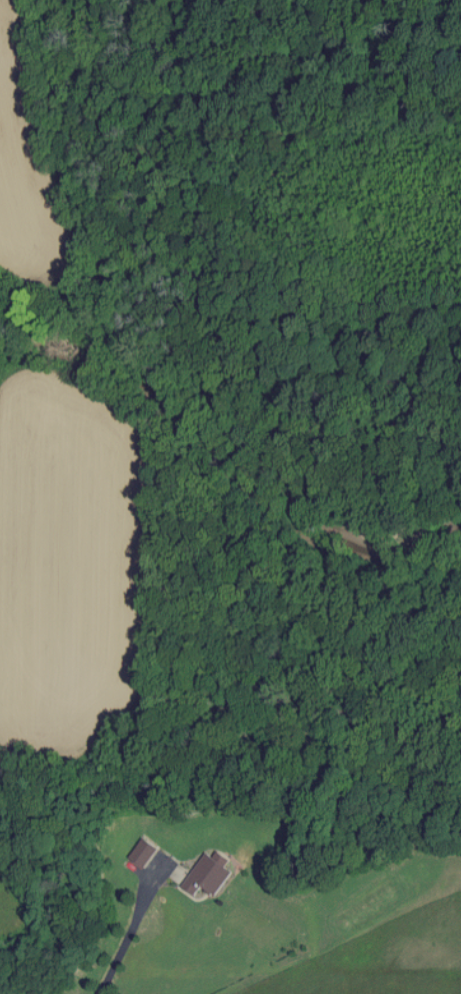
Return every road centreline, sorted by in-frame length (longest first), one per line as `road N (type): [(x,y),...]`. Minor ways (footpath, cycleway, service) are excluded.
road 1 (residential): [(104,993),(163,877)]

